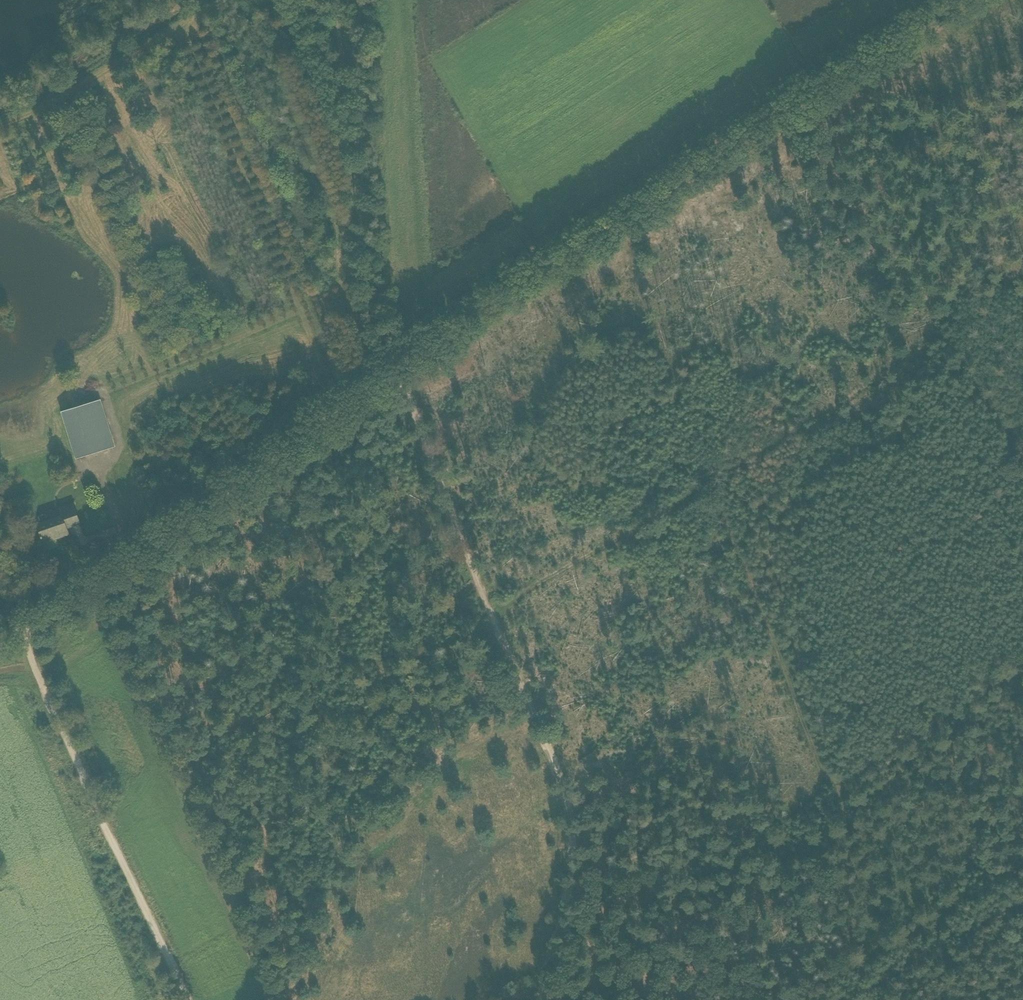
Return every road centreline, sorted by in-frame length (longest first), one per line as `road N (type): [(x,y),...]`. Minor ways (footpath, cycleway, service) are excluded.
road 1 (track): [(493,613),(711,489),(830,787),(1022,671)]
road 2 (track): [(397,369),(965,0)]
road 3 (track): [(397,369),(87,592),(23,628)]
road 4 (track): [(540,999),(572,863),(566,792),(493,613)]
road 5 (track): [(23,628),(179,999)]
road 6 (track): [(353,0),(371,278),(397,369)]
road 7 (track): [(493,613),(397,369)]

